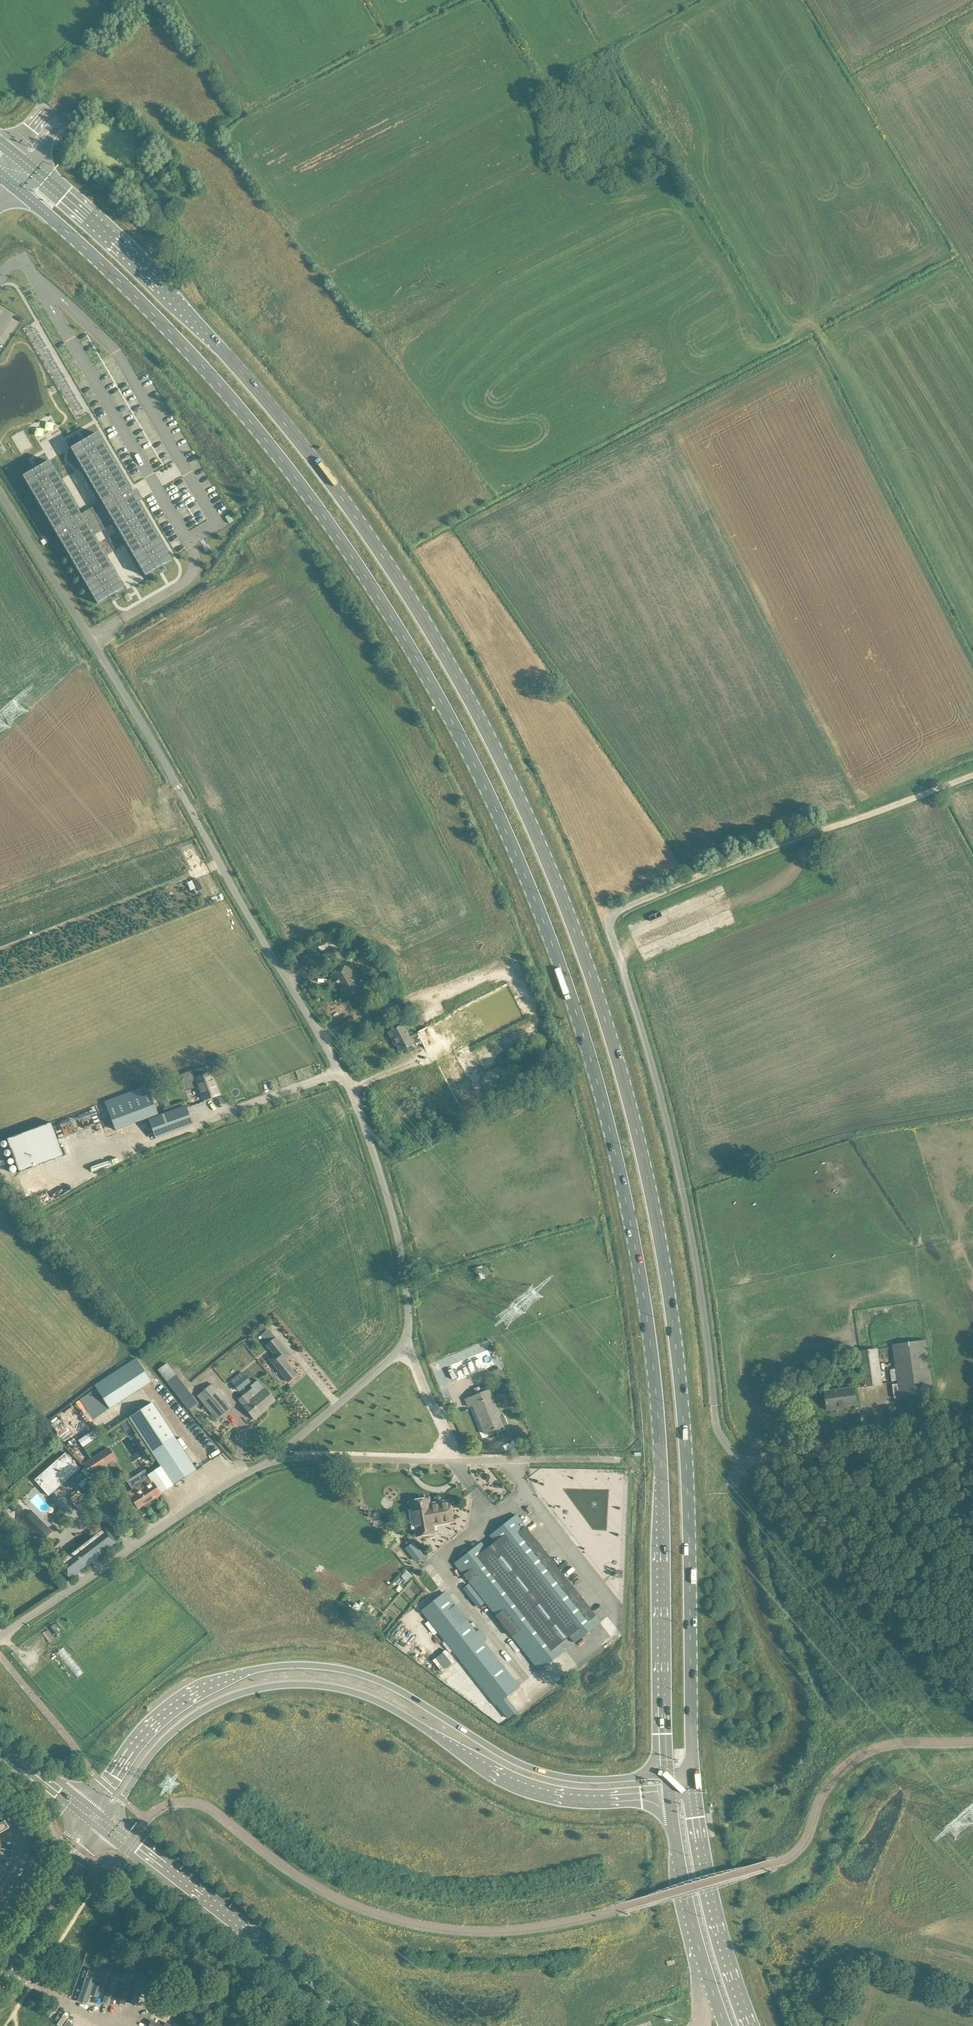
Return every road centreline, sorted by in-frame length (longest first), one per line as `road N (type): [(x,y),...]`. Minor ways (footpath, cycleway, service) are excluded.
road 1 (primary): [(693,1780),(689,1457),(657,1218),(596,984),(545,849),(466,690),(303,442),(170,296),(32,163)]
road 2 (primary): [(13,186),(146,308),(277,460),(440,707),(514,860),(565,996),(634,1265),(658,1455),(664,1776)]
road 3 (unclassified): [(744,1464),(716,1426),(672,1139),(611,919),(721,867),(972,775)]
road 4 (unclassified): [(406,1336),(399,1243),(350,1087),(0,493)]
road 5 (tertiary): [(664,1776),(588,1782),(532,1771),(357,1672),(291,1665),(251,1669),(184,1698),(154,1722),(88,1813)]
road 6 (tertiary): [(104,1824),(181,1723),(266,1685),(353,1691),(533,1789),(666,1797)]
road 7 (track): [(59,112),(83,89),(119,92),(221,180),(364,424)]
road 8 (unclassified): [(0,1636),(274,1458)]
road 9 (tertiary): [(360,2025),(104,1824)]
road 10 (primary): [(753,2025),(706,1866),(693,1780)]
road 11 (primary): [(666,1797),(685,1900),(727,2025)]
road 12 (unclassified): [(972,1420),(874,1433),(744,1464)]
road 13 (unclassified): [(274,1458),(462,1460)]
road 14 (unclassified): [(274,1458),(406,1336)]
road 15 (unclassified): [(462,1460),(620,1460)]
road 16 (unclassified): [(462,1460),(406,1336)]
road 17 (tertiary): [(88,1813),(30,1920)]
road 18 (tertiary): [(30,1920),(104,1824)]
road 19 (unclassified): [(32,163),(56,131),(59,112),(41,119),(13,149)]

